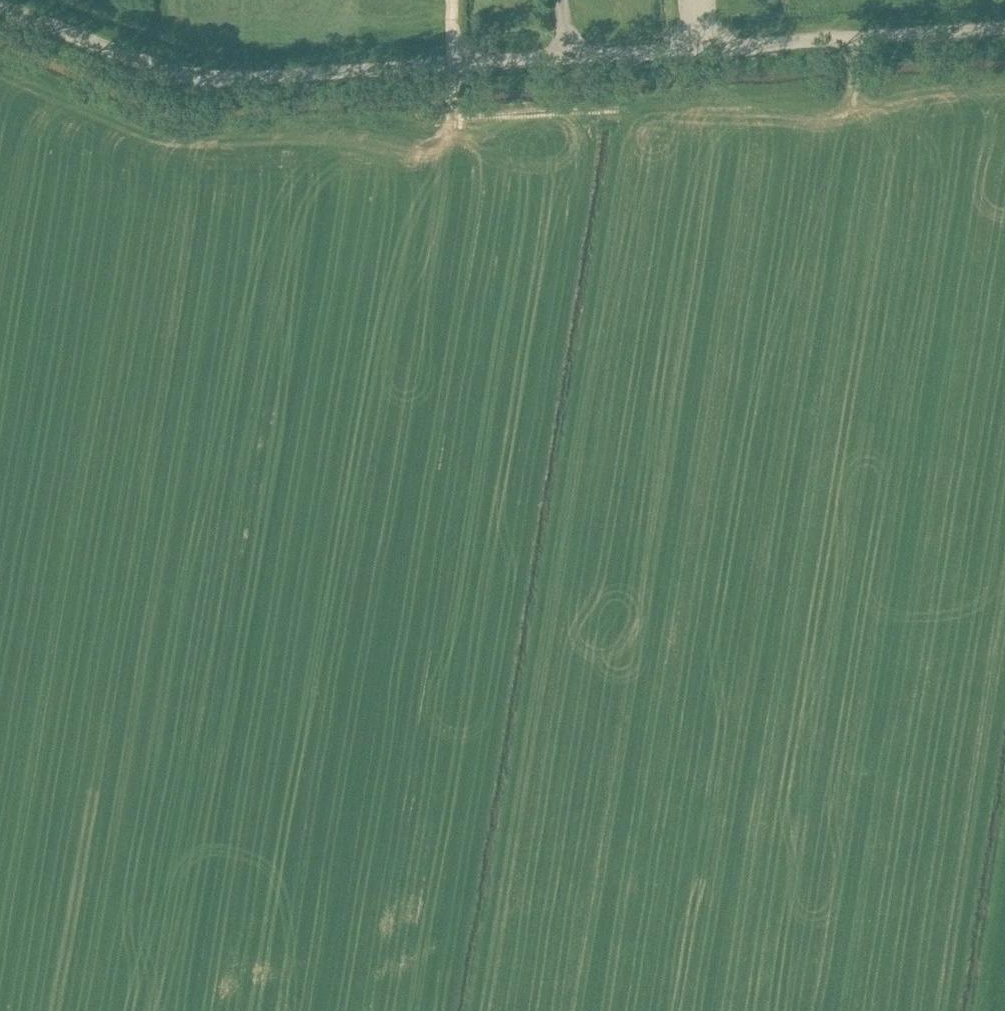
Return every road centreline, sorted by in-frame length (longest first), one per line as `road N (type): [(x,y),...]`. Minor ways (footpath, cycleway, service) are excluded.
road 1 (unclassified): [(0,6),(203,78),(1004,27)]

